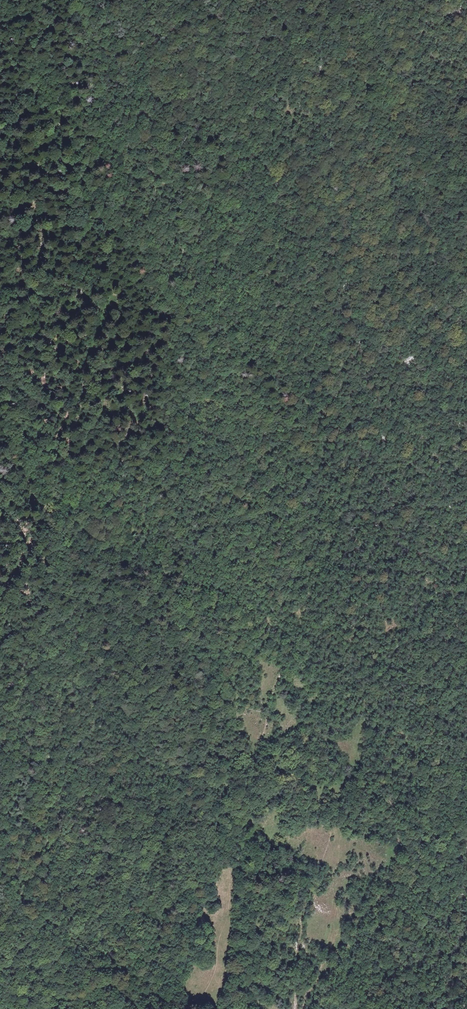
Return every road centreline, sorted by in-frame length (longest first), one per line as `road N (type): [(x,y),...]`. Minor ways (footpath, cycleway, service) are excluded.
road 1 (track): [(0,599),(58,488)]

